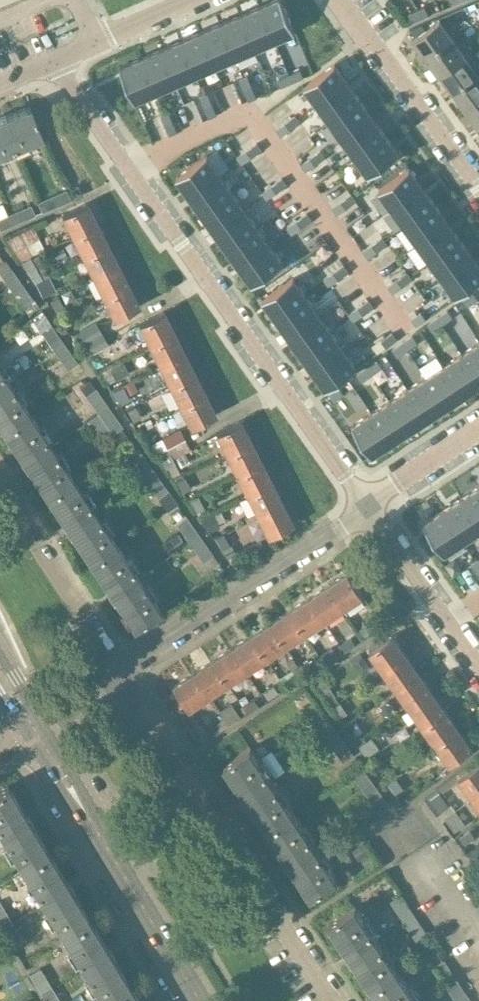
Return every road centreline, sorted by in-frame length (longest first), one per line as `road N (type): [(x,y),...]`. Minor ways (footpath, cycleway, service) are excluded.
road 1 (residential): [(367,512),(52,66)]
road 2 (residential): [(333,1000),(114,673)]
road 3 (tertiary): [(202,1000),(31,725)]
road 4 (residential): [(114,673),(367,512)]
road 5 (residential): [(342,0),(478,192)]
road 6 (residential): [(114,673),(0,497)]
road 7 (residential): [(478,669),(367,512)]
road 8 (residential): [(367,512),(478,438)]

